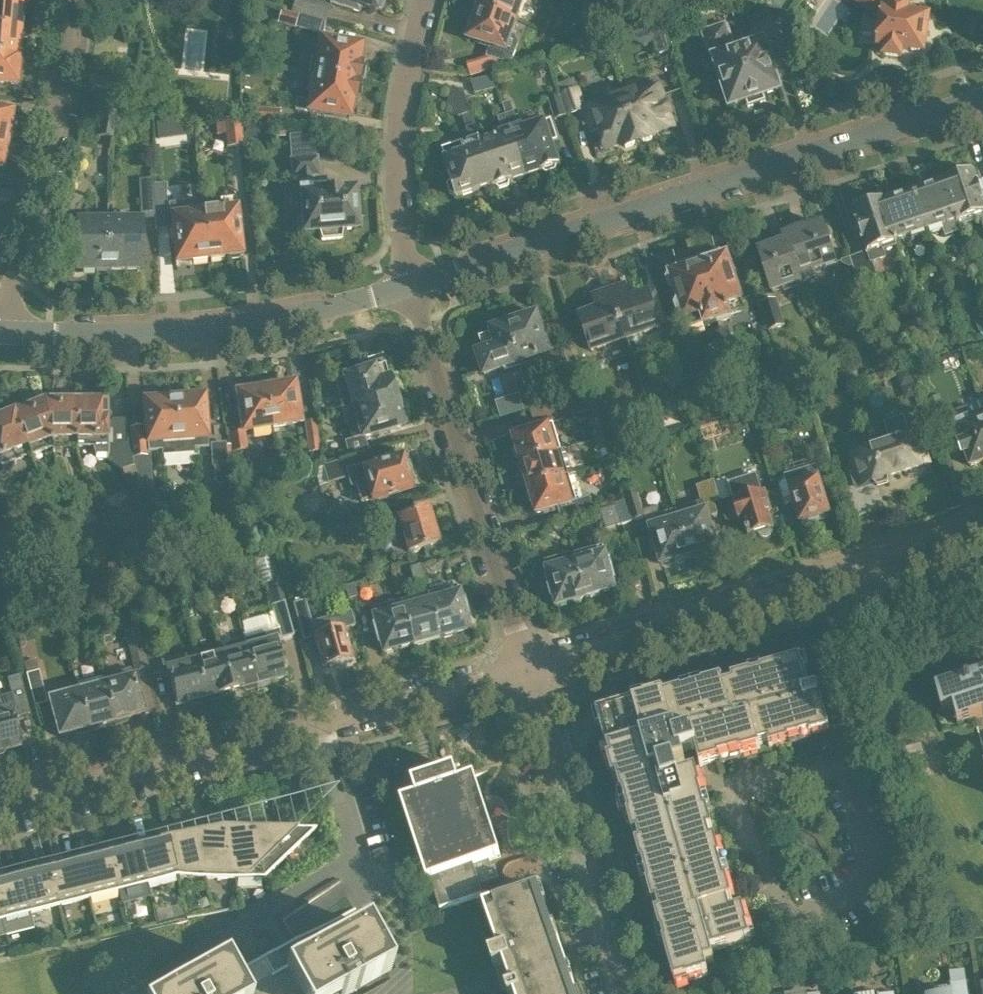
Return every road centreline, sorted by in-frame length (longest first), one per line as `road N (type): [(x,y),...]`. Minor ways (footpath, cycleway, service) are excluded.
road 1 (residential): [(411,285),(982,97)]
road 2 (residential): [(411,285),(231,328),(0,333)]
road 3 (residential): [(529,674),(411,285)]
road 4 (residential): [(151,993),(364,872),(321,723)]
road 5 (residential): [(529,674),(872,564)]
road 6 (residential): [(628,993),(529,674)]
road 7 (residential): [(0,806),(321,723)]
road 8 (residential): [(0,318),(38,211),(66,59),(67,0)]
road 9 (residential): [(411,285),(397,173),(404,90),(427,0)]
road 10 (residential): [(321,723),(529,674)]
road 11 (residential): [(891,624),(891,720),(877,747),(838,766)]

